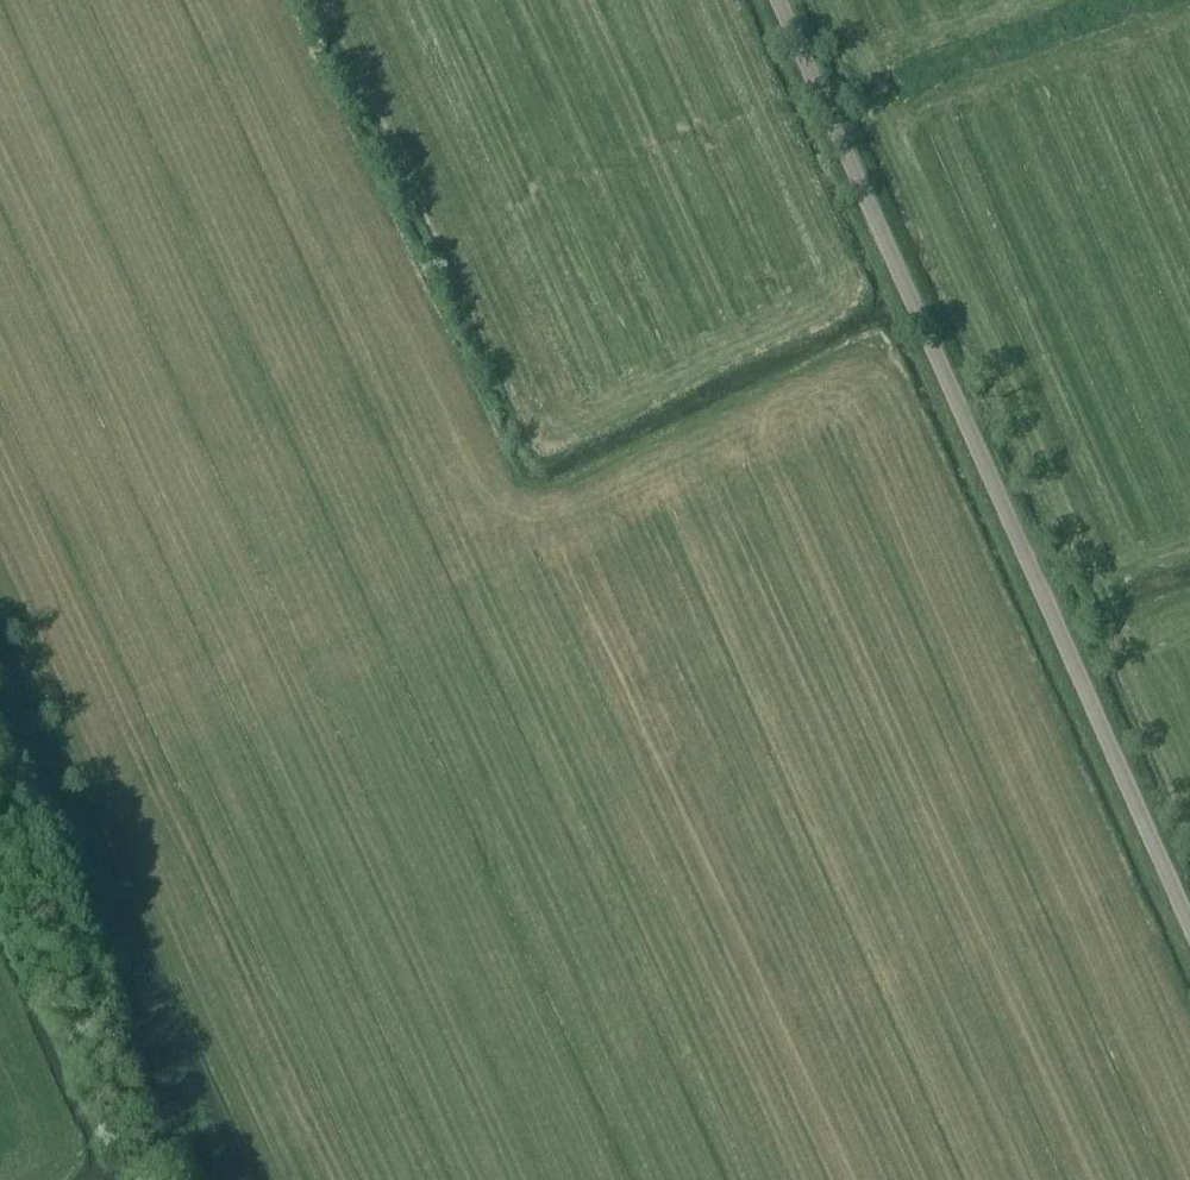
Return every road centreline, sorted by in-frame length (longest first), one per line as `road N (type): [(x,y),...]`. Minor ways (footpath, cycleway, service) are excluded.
road 1 (unclassified): [(1189,933),(774,0)]

